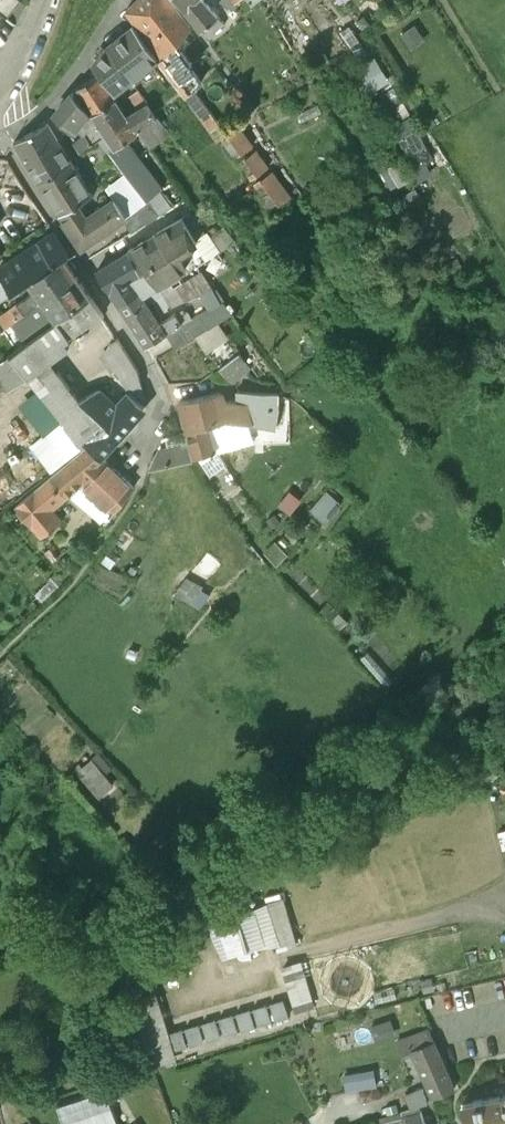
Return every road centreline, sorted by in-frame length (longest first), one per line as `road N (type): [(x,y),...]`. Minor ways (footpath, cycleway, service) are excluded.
road 1 (residential): [(0,133),(151,374),(154,428),(145,472)]

